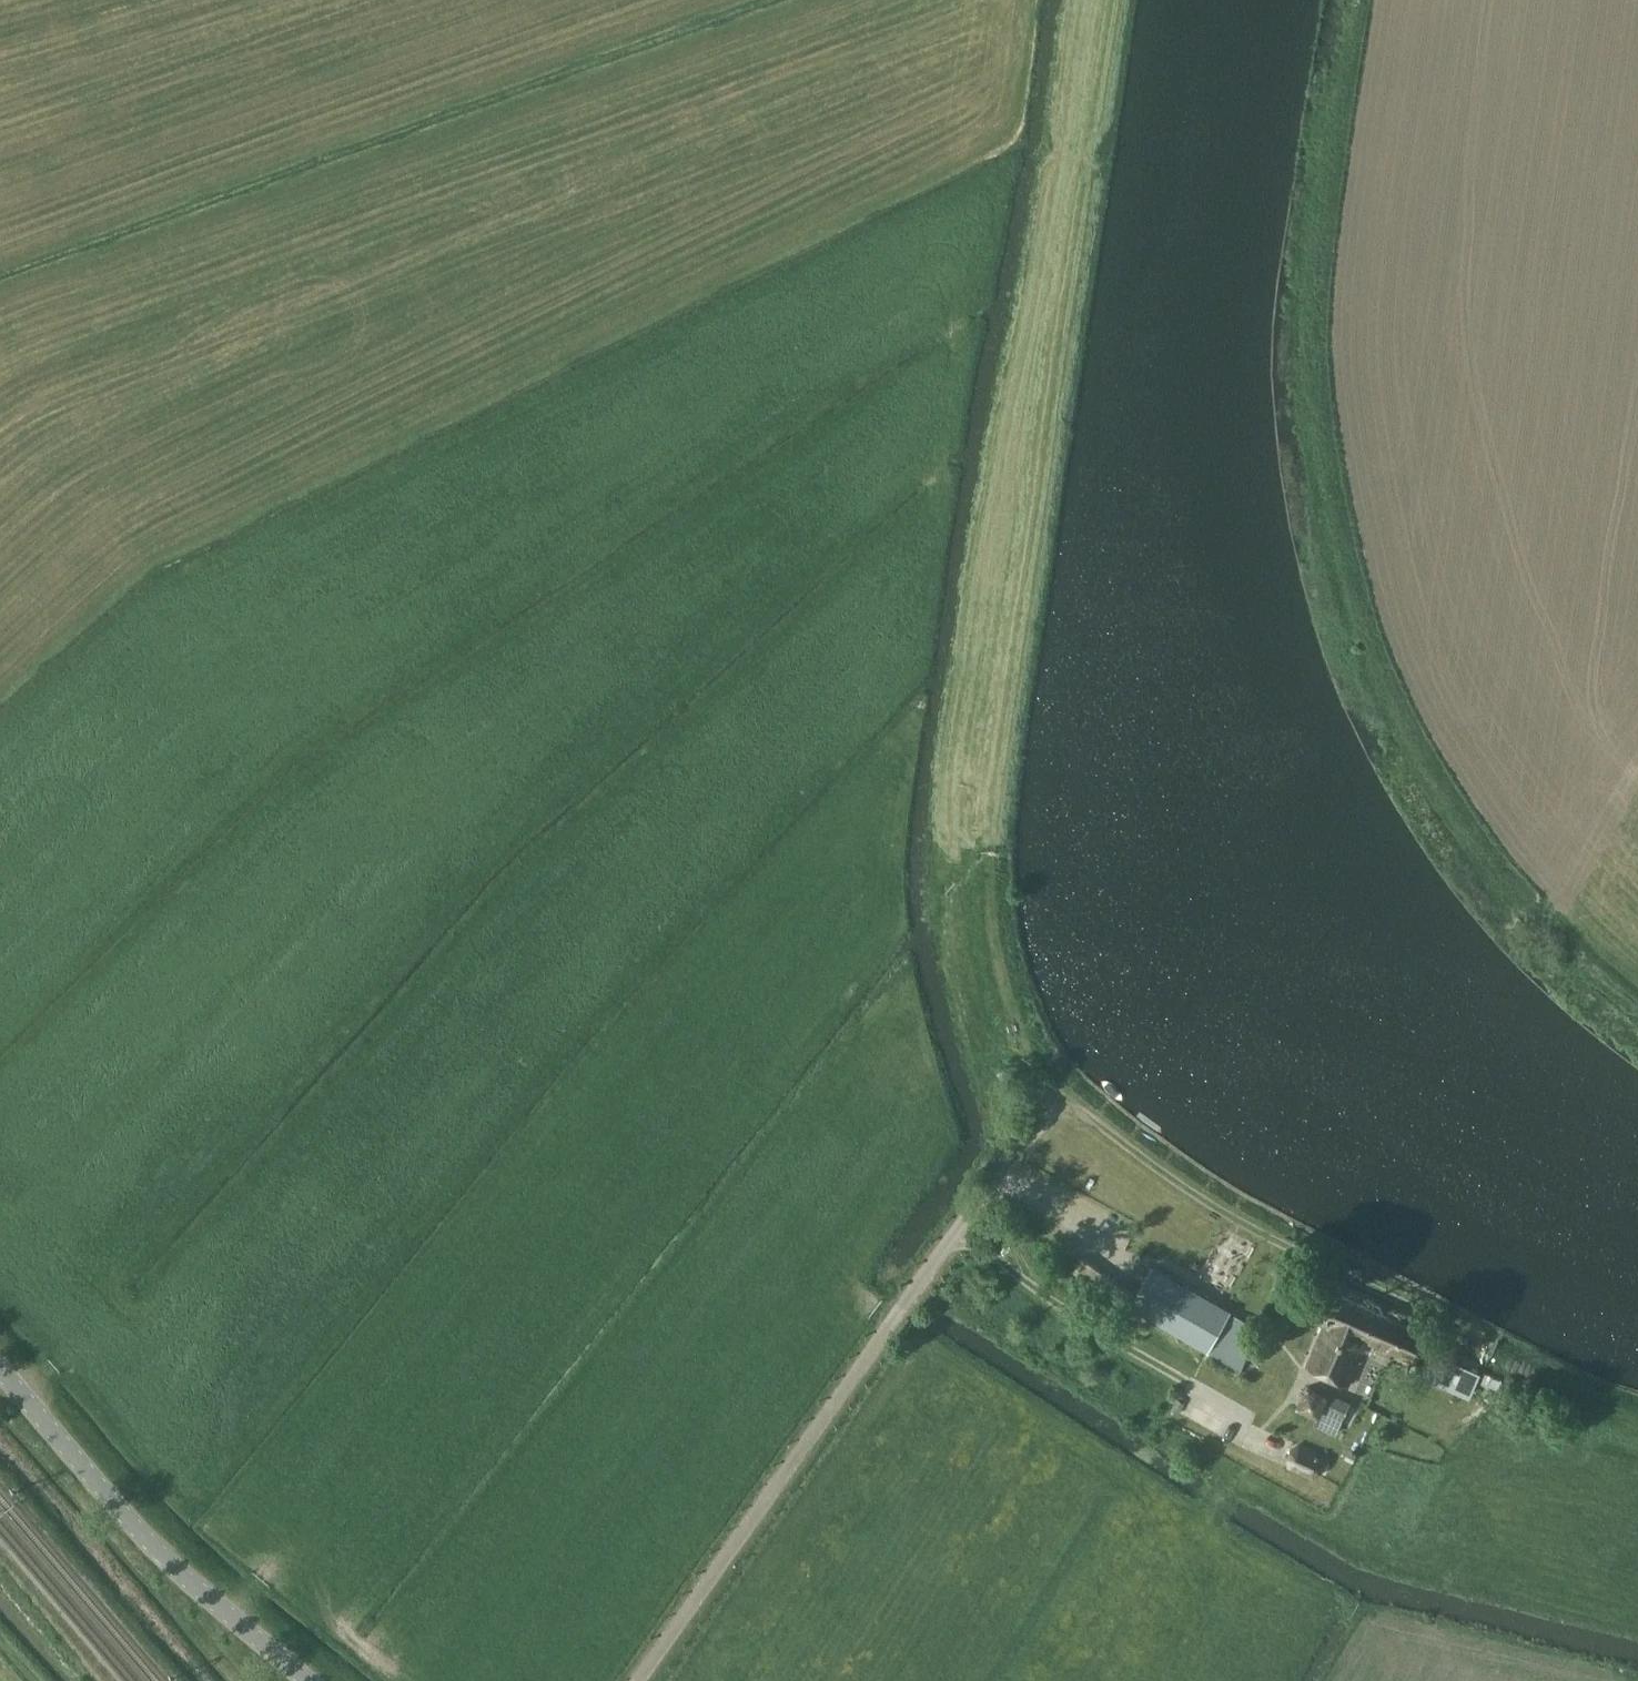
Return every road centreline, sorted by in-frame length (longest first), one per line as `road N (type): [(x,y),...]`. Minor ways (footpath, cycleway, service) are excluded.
road 1 (unclassified): [(311,1680),(160,1552),(0,1367)]

